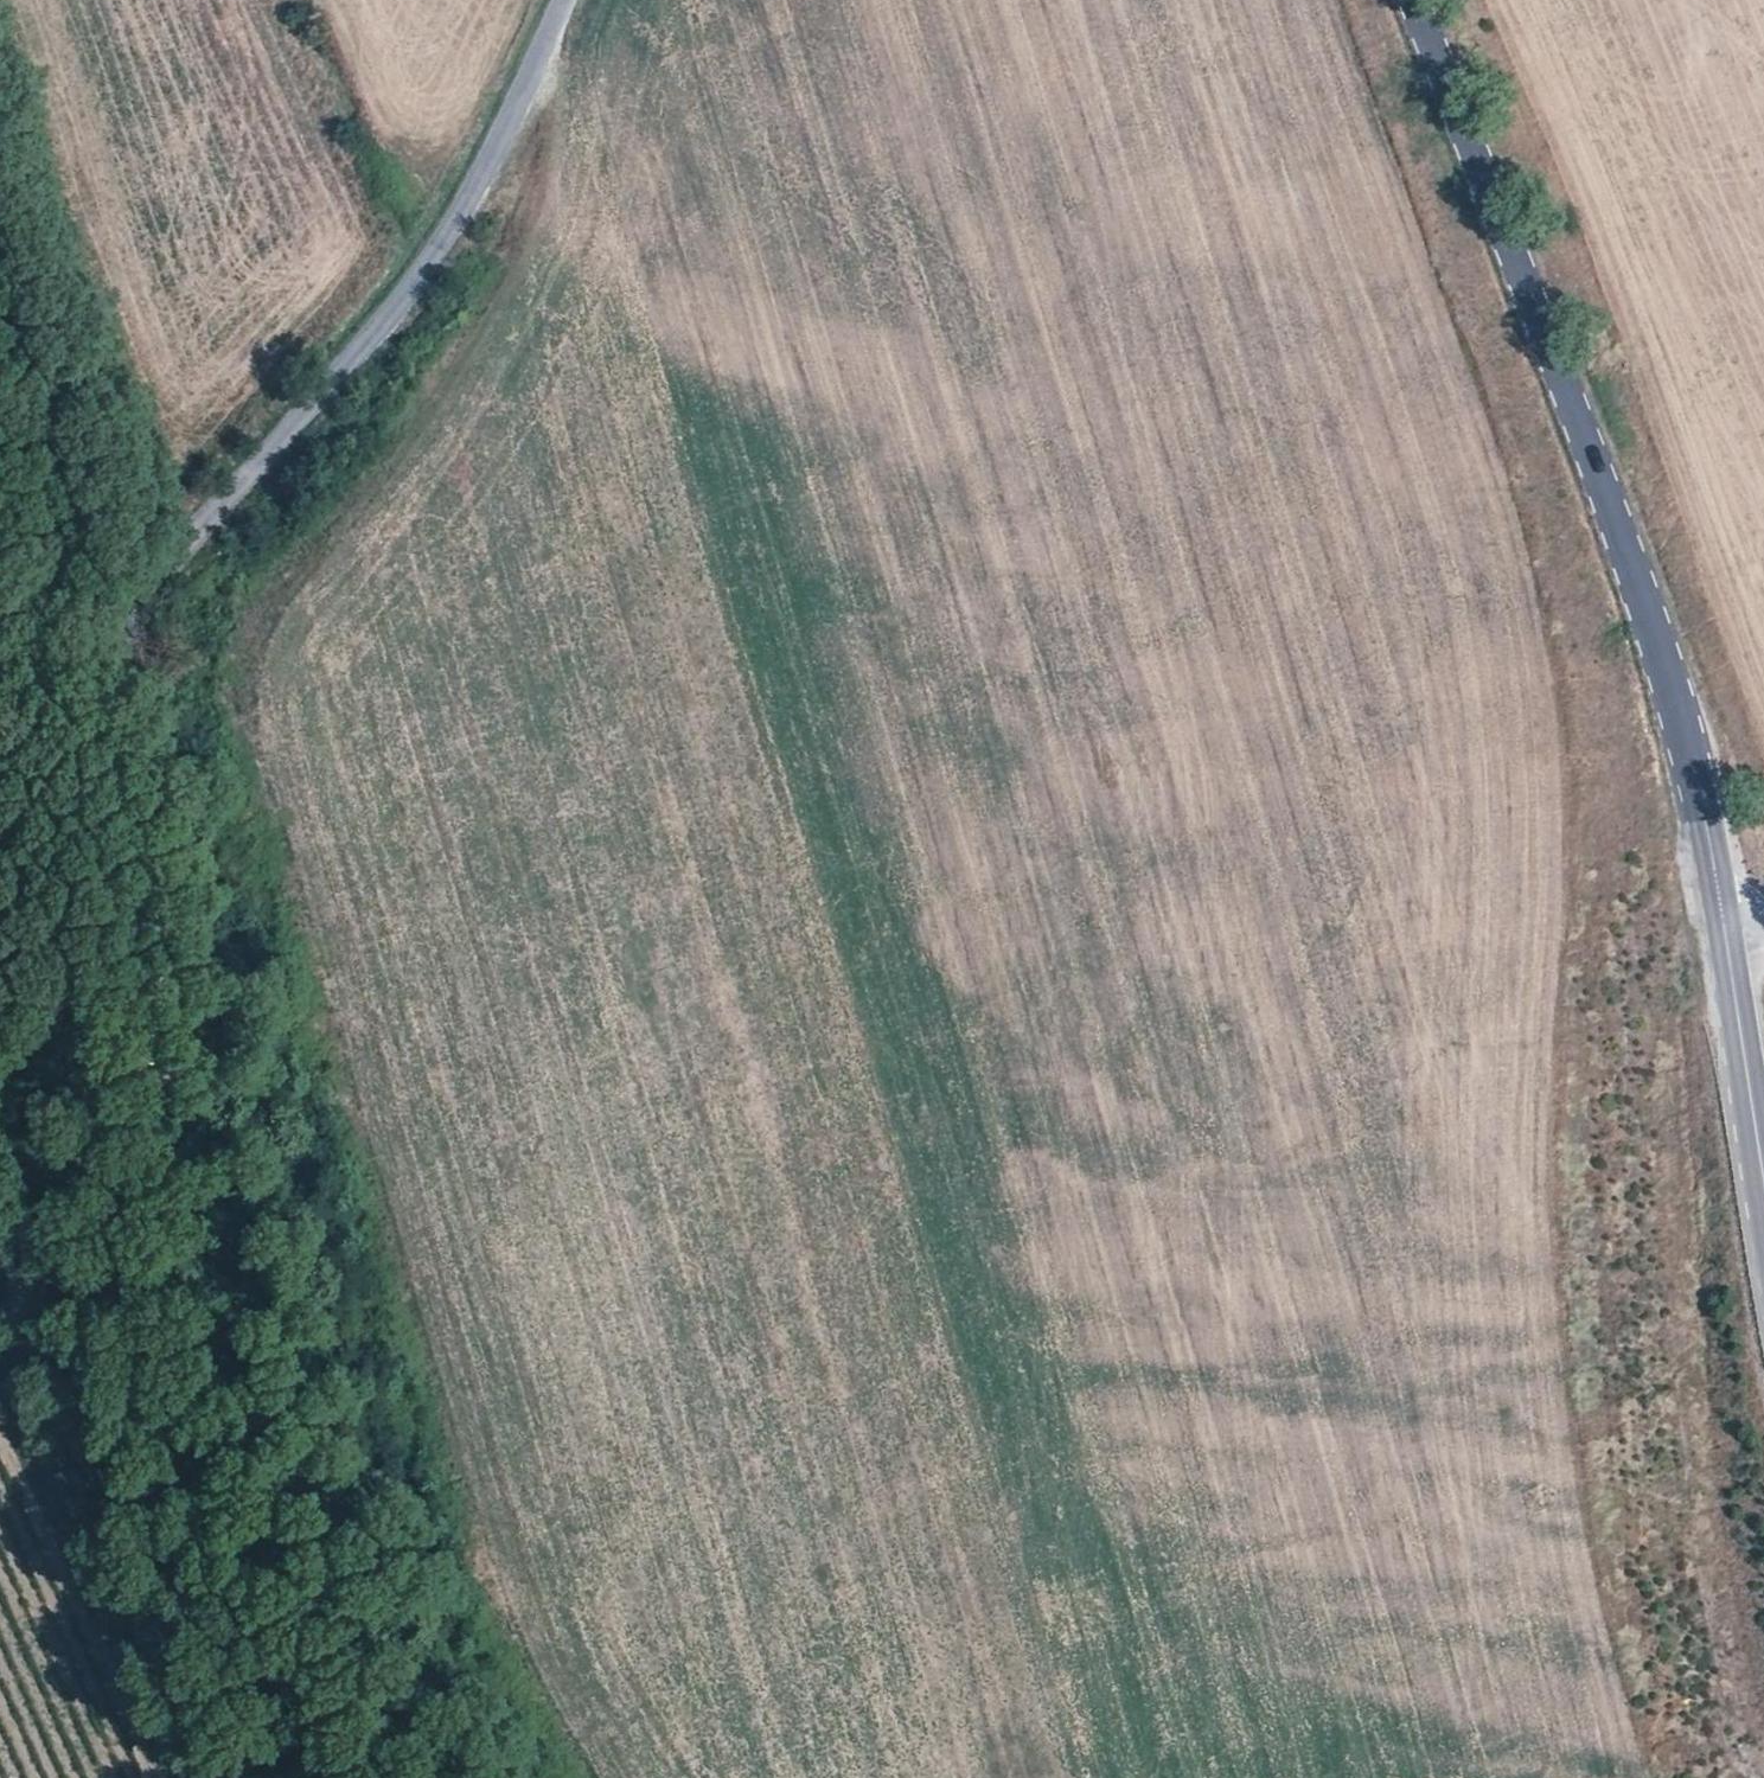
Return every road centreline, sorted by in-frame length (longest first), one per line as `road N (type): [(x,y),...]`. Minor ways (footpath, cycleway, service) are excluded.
road 1 (tertiary): [(1763,1157),(1691,720),(1411,0)]
road 2 (track): [(0,779),(75,675),(417,287),(479,180),(565,0)]

